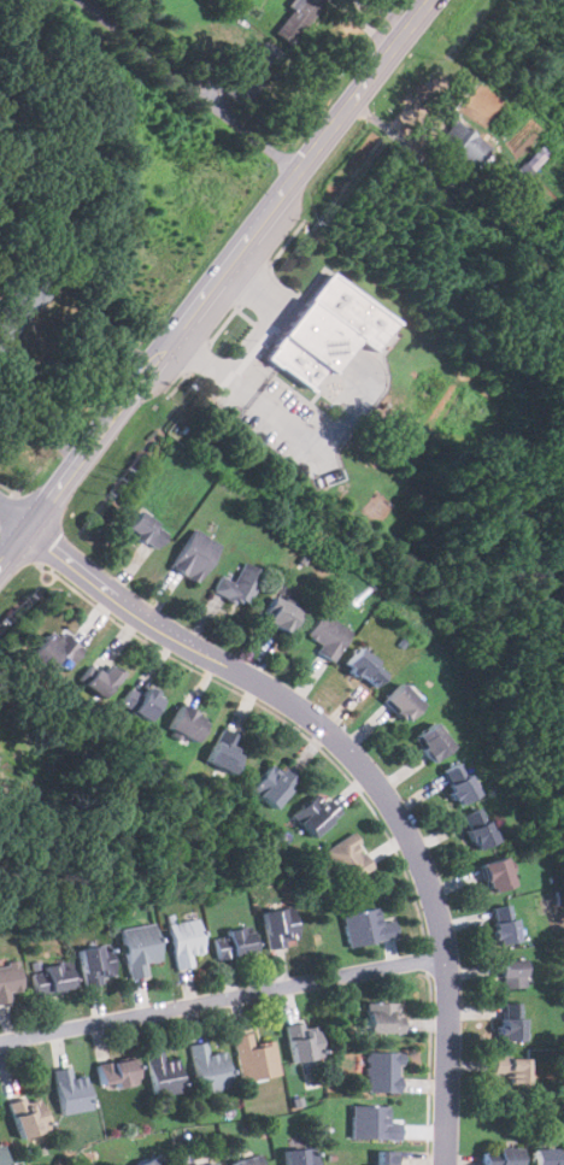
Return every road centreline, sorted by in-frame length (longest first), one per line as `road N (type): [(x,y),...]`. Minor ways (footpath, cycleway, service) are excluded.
road 1 (residential): [(445,1164),(448,959),(419,853),(392,799),(311,713),(137,611),(0,501)]
road 2 (tertiary): [(0,564),(432,0)]
road 3 (residential): [(0,1046),(446,952)]
road 4 (residential): [(302,166),(80,0)]

